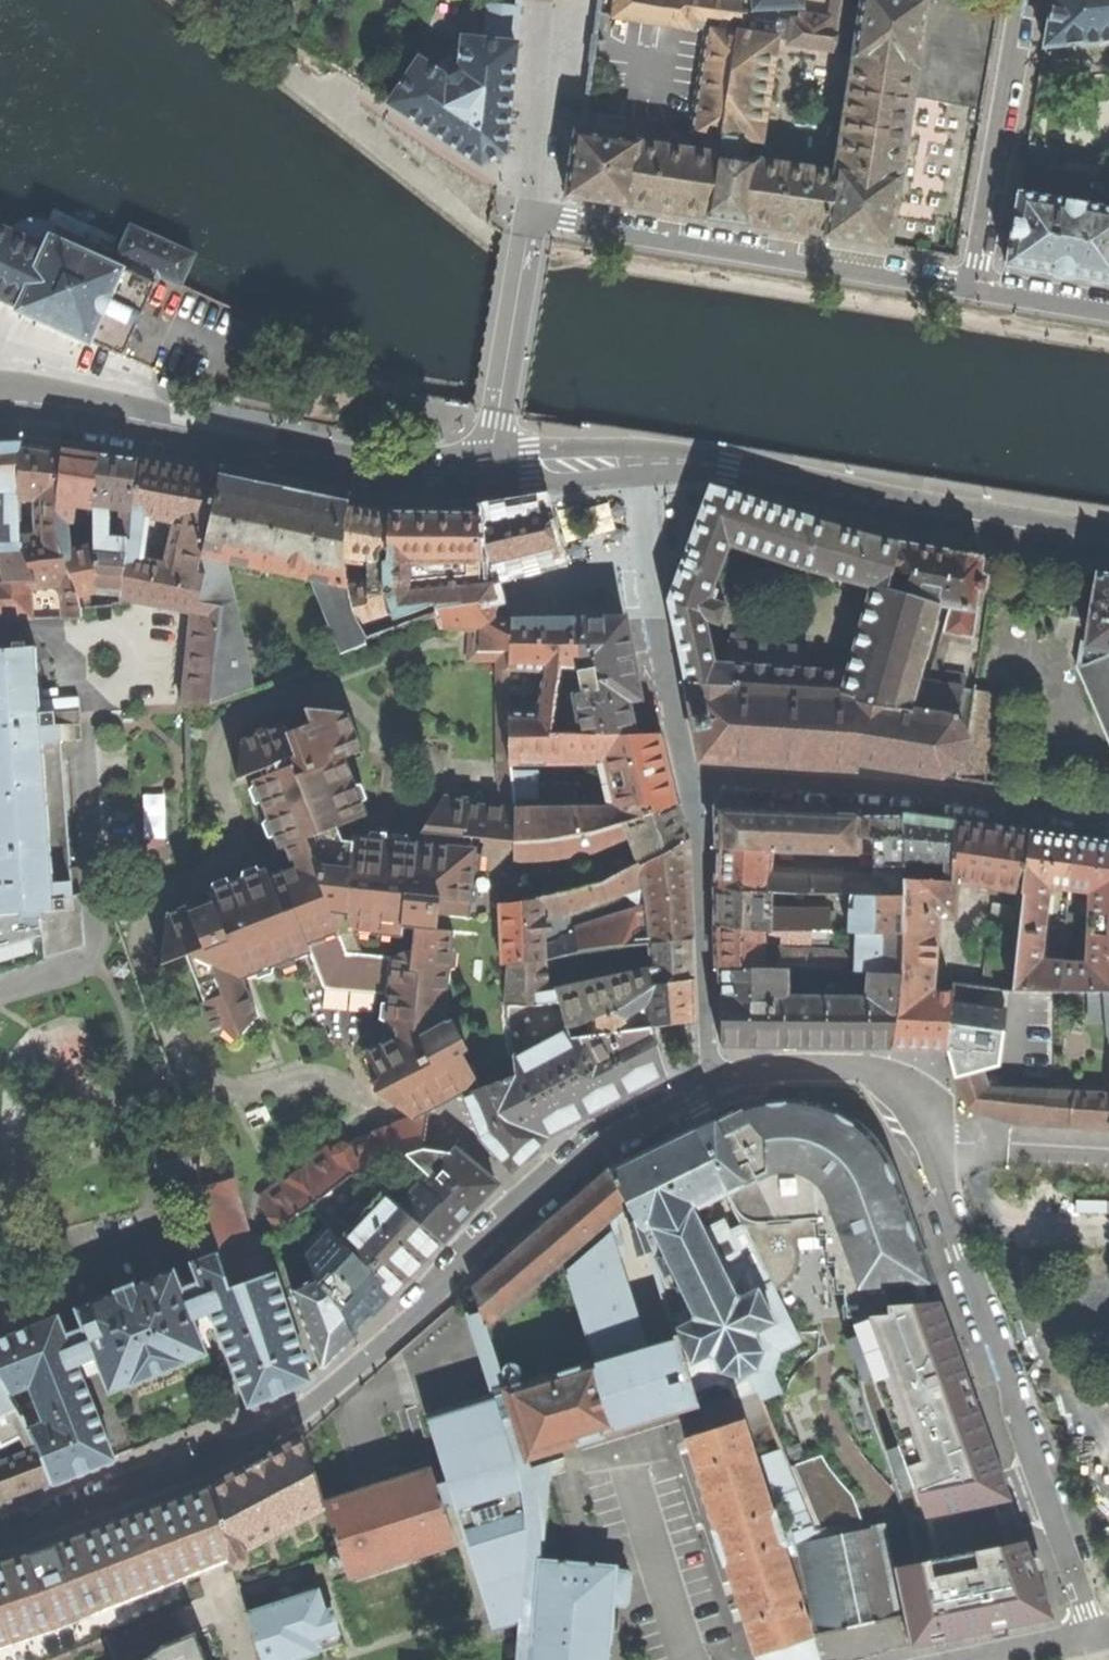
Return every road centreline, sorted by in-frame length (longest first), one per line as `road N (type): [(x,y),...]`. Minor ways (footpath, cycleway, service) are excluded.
road 1 (unclassified): [(1104,1636),(920,1105),(897,1082),(846,1064),(760,1074),(696,1098),(601,1151),(323,1398),(200,1464),(0,1543)]
road 2 (tertiary): [(490,469),(389,470),(166,423),(0,401)]
road 3 (tertiary): [(1108,541),(934,514),(731,467),(650,462)]
road 4 (residential): [(531,218),(975,290)]
road 5 (unclassified): [(1108,822),(851,789),(691,784)]
road 6 (residential): [(650,462),(654,592),(691,784)]
road 7 (residential): [(975,290),(1026,0)]
road 8 (residential): [(531,218),(490,469)]
road 9 (residential): [(554,0),(531,218)]
road 10 (tertiary): [(650,462),(490,469)]
road 11 (residential): [(975,290),(1108,313)]

